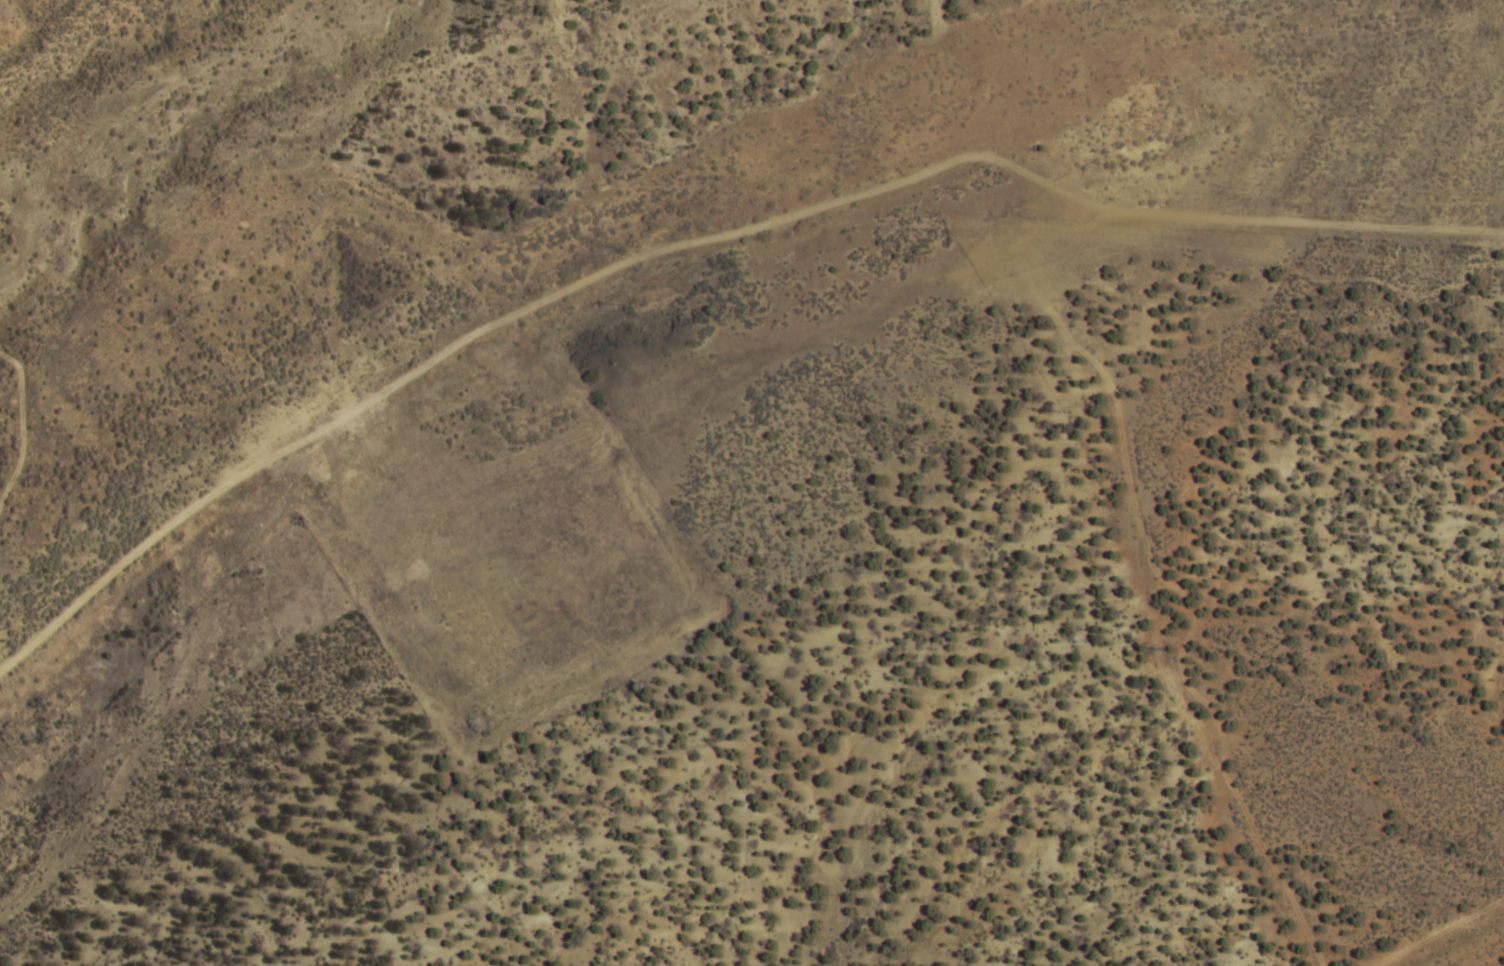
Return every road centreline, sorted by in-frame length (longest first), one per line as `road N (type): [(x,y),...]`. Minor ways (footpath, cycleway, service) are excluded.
road 1 (residential): [(1500,0),(1370,87),(1057,143),(821,199),(605,265),(827,287),(1167,271),(1406,335),(1503,332)]
road 2 (residential): [(931,0),(931,56),(821,199)]
road 3 (residential): [(0,652),(70,578),(174,495)]

